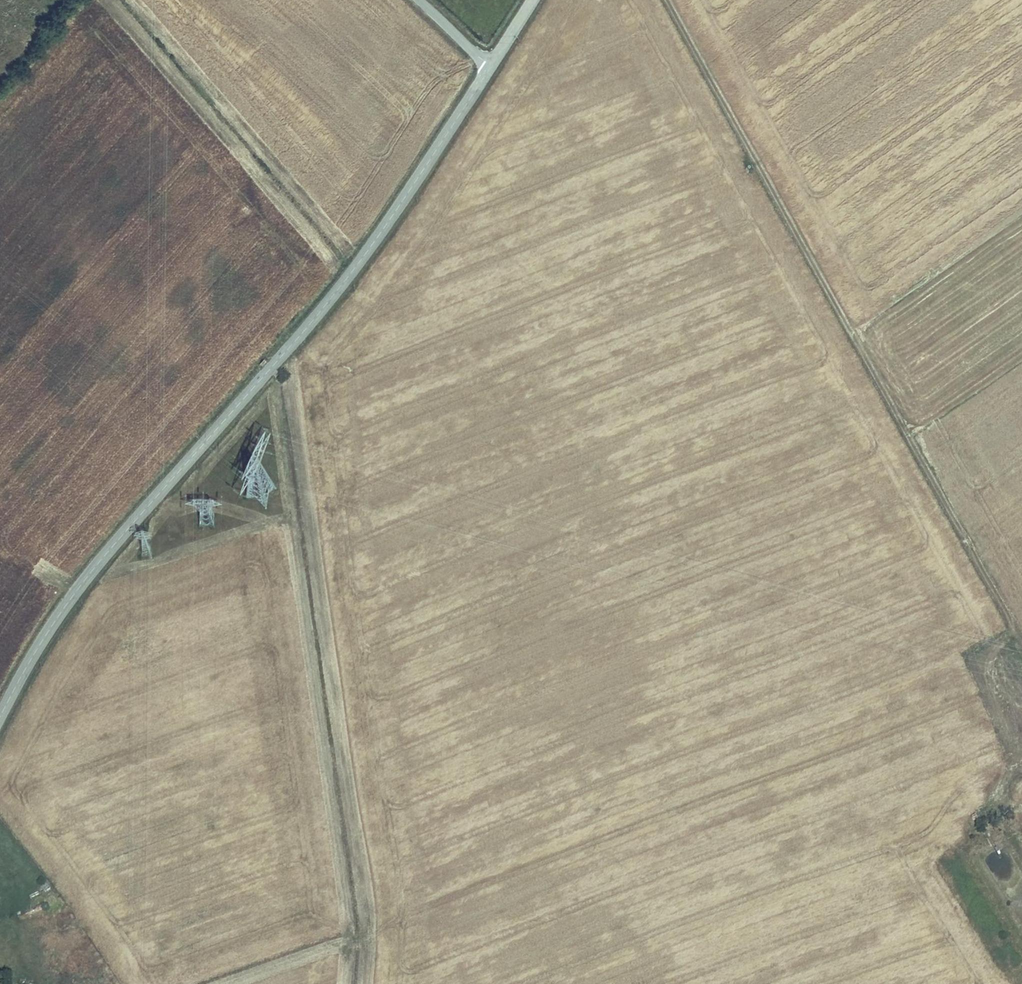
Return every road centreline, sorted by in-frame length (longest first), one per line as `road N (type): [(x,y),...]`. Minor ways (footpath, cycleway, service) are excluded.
road 1 (tertiary): [(0,715),(75,592),(358,263),(533,0)]
road 2 (track): [(1018,637),(666,0)]

